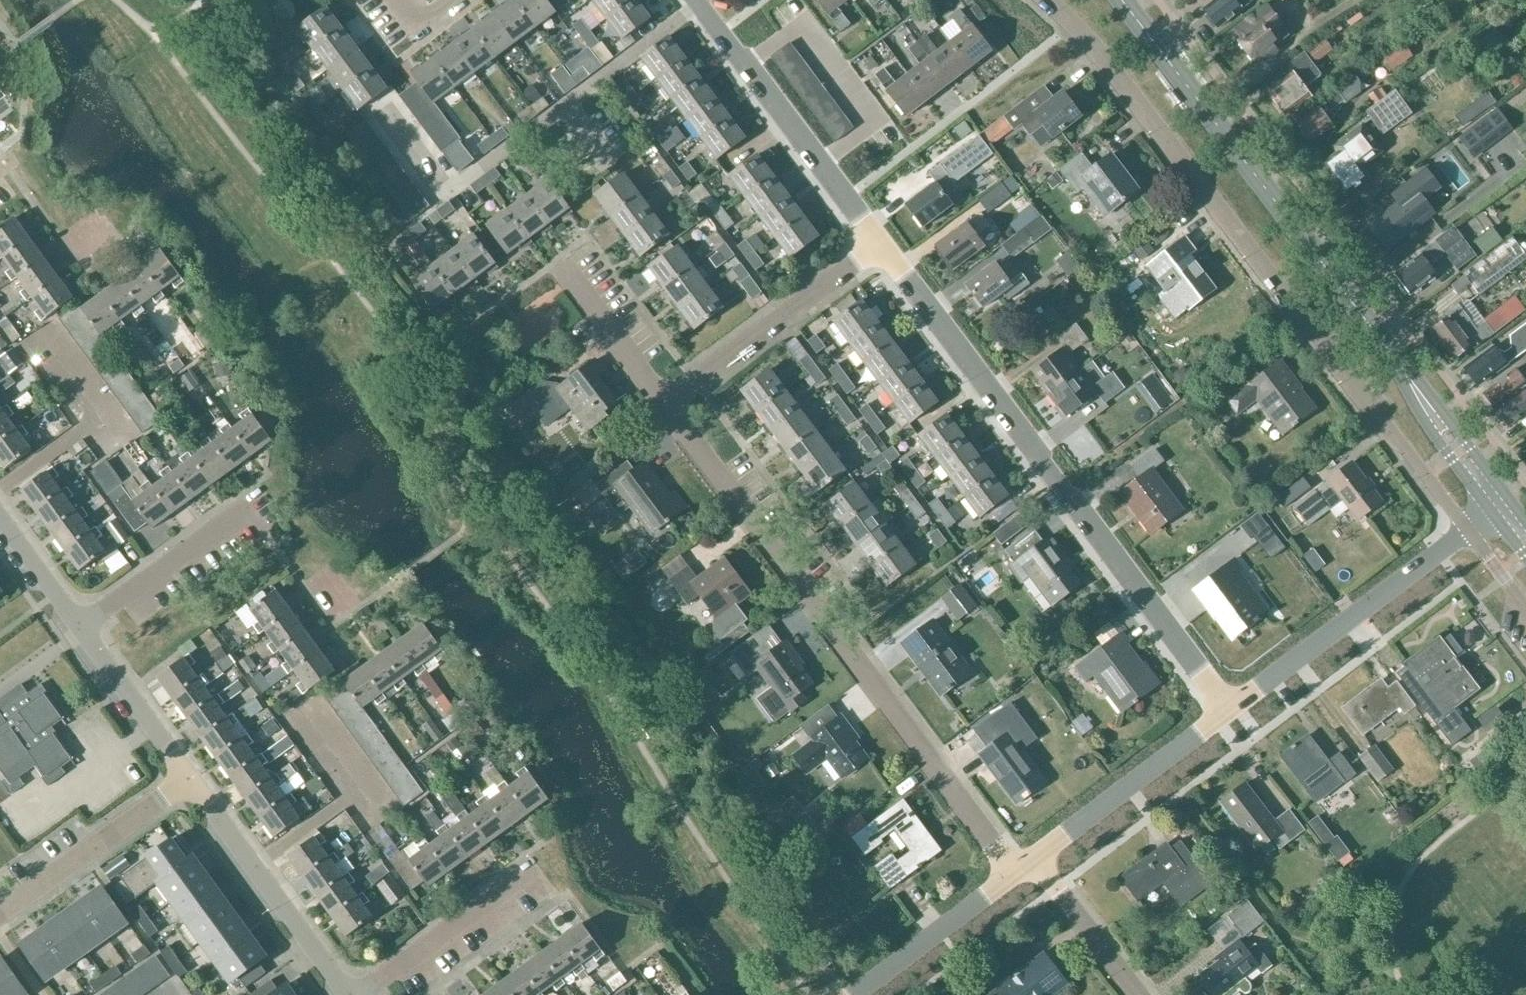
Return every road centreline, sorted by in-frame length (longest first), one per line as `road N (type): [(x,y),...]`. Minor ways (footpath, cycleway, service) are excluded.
road 1 (residential): [(1046,0),(1113,71),(1465,528)]
road 2 (residential): [(1015,874),(660,405)]
road 3 (residential): [(1230,710),(875,242)]
road 4 (tertiary): [(1401,367),(1122,0)]
road 5 (residential): [(378,108),(435,179),(458,182),(696,0)]
road 6 (residential): [(875,242),(696,0)]
road 7 (residential): [(1230,710),(1465,528)]
road 8 (residential): [(660,405),(875,242)]
road 9 (residential): [(189,779),(348,994)]
road 10 (residential): [(1033,859),(1230,710)]
road 11 (residential): [(5,913),(189,779)]
road 12 (residential): [(357,994),(533,869)]
road 13 (residential): [(80,629),(247,508)]
road 14 (residential): [(853,994),(1015,874)]
road 15 (residential): [(80,629),(189,779)]
road 16 (residential): [(1138,994),(1033,859)]
road 17 (residential): [(660,405),(561,267)]
road 18 (tertiary): [(1401,367),(1428,428),(1489,509)]
road 19 (tertiary): [(1507,496),(1401,367)]
road 20 (residential): [(0,521),(80,629)]

